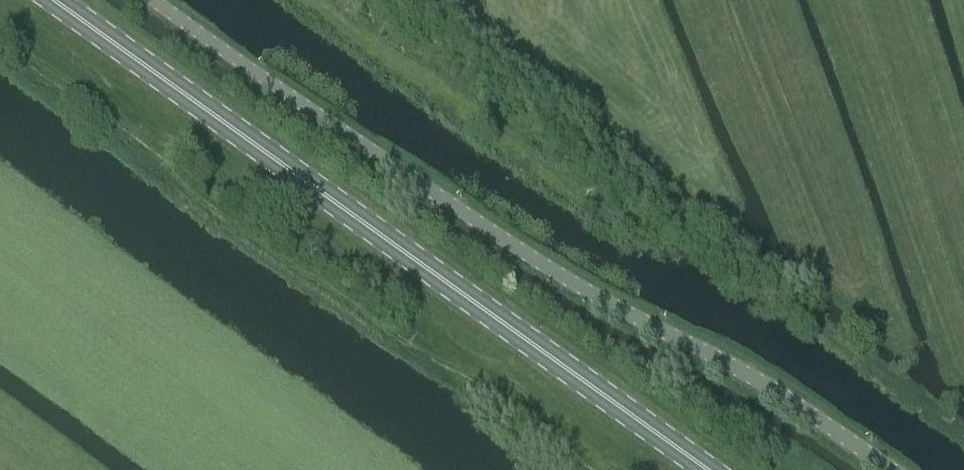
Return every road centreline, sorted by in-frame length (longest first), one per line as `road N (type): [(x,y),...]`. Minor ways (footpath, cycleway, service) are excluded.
road 1 (unclassified): [(892,469),(767,385),(492,237),(153,0)]
road 2 (primary): [(708,469),(54,0)]

